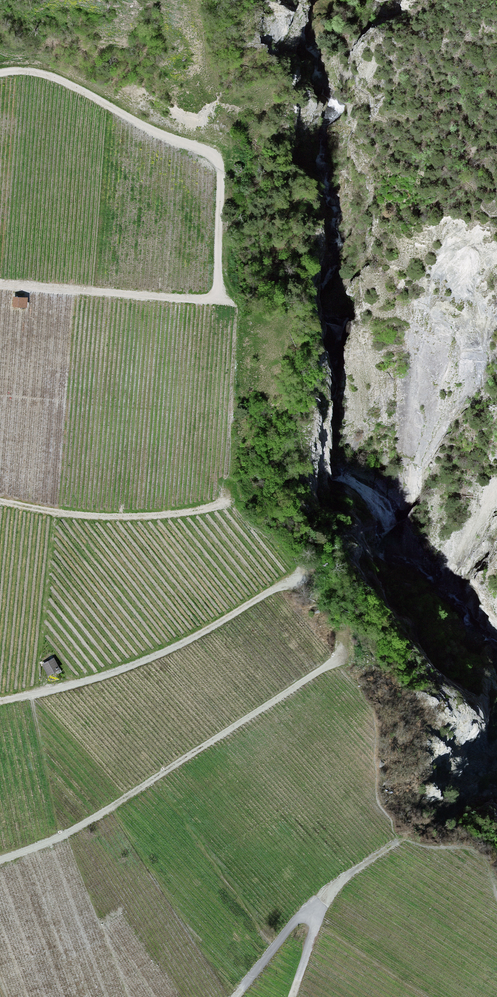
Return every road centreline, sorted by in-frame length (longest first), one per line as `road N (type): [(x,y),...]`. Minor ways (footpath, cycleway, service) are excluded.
road 1 (track): [(0,861),(102,814),(322,656)]
road 2 (track): [(0,77),(43,77),(205,159),(215,176),(209,296)]
road 3 (track): [(0,704),(89,685),(164,654),(273,581)]
road 4 (track): [(208,504),(161,518),(77,517),(0,503)]
road 5 (track): [(209,296),(0,287)]
road 6 (track): [(235,996),(304,914),(382,851)]

